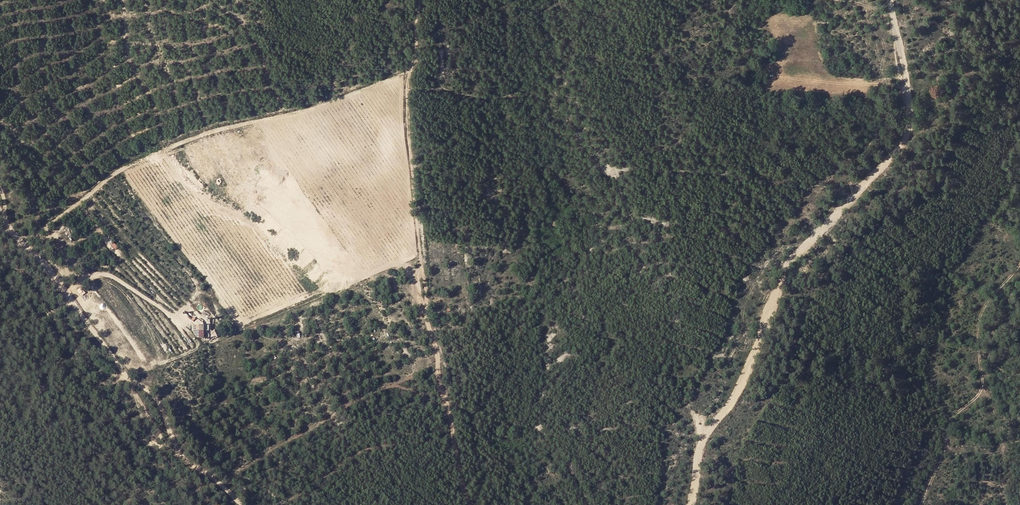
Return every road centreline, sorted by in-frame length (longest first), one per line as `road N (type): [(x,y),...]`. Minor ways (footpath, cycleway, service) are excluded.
road 1 (track): [(692,504),(701,442),(736,390),(787,264),(909,137),(911,91),(891,0)]
road 2 (track): [(405,74),(321,106),(213,131),(120,170),(24,241)]
road 3 (track): [(244,504),(179,450),(160,399),(125,374),(0,209)]
road 4 (track): [(923,504),(953,444),(954,417),(984,387),(980,317),(1019,268)]
road 5 (track): [(468,504),(436,381),(421,260)]
road 6 (track): [(512,0),(504,8),(505,56),(518,89),(495,98),(404,87)]

